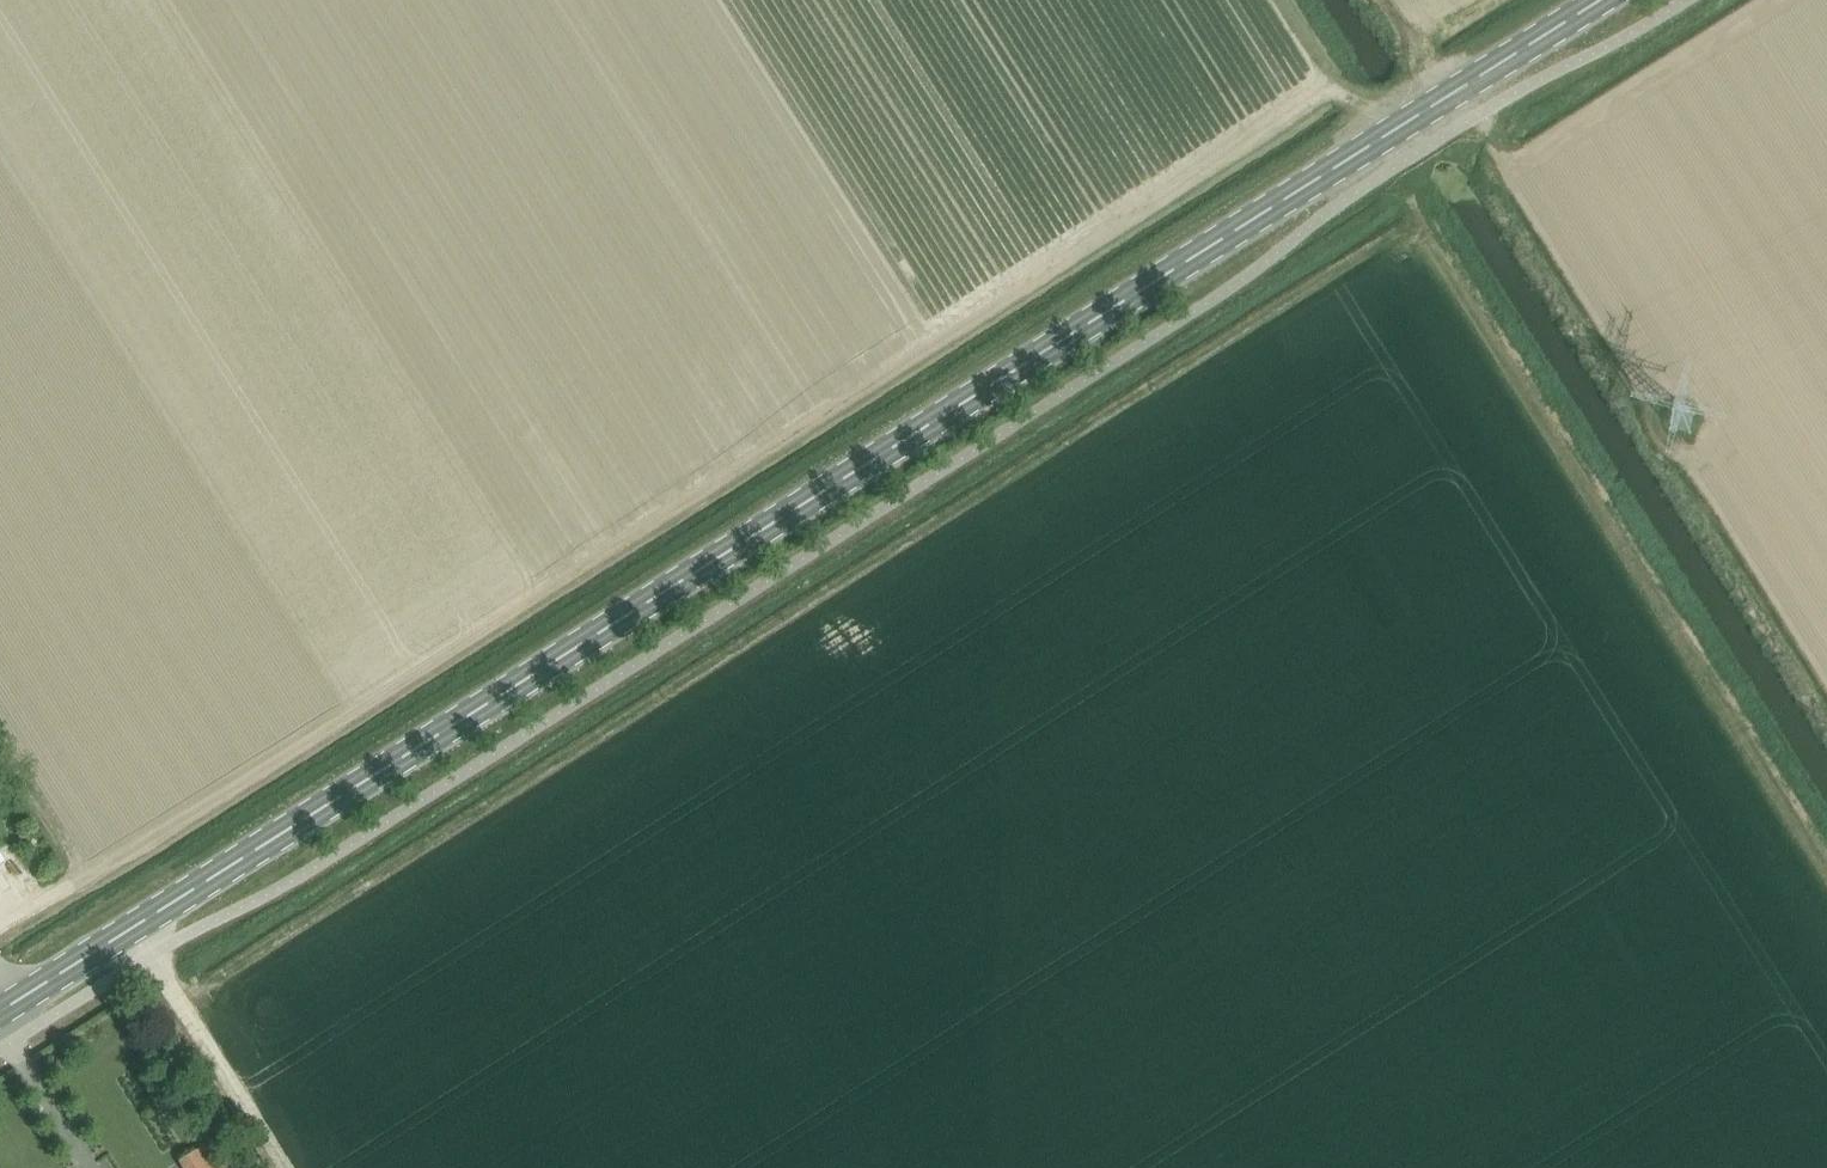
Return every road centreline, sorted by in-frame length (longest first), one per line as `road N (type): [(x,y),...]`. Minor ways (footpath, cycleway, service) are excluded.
road 1 (secondary): [(0,1011),(1600,0)]

